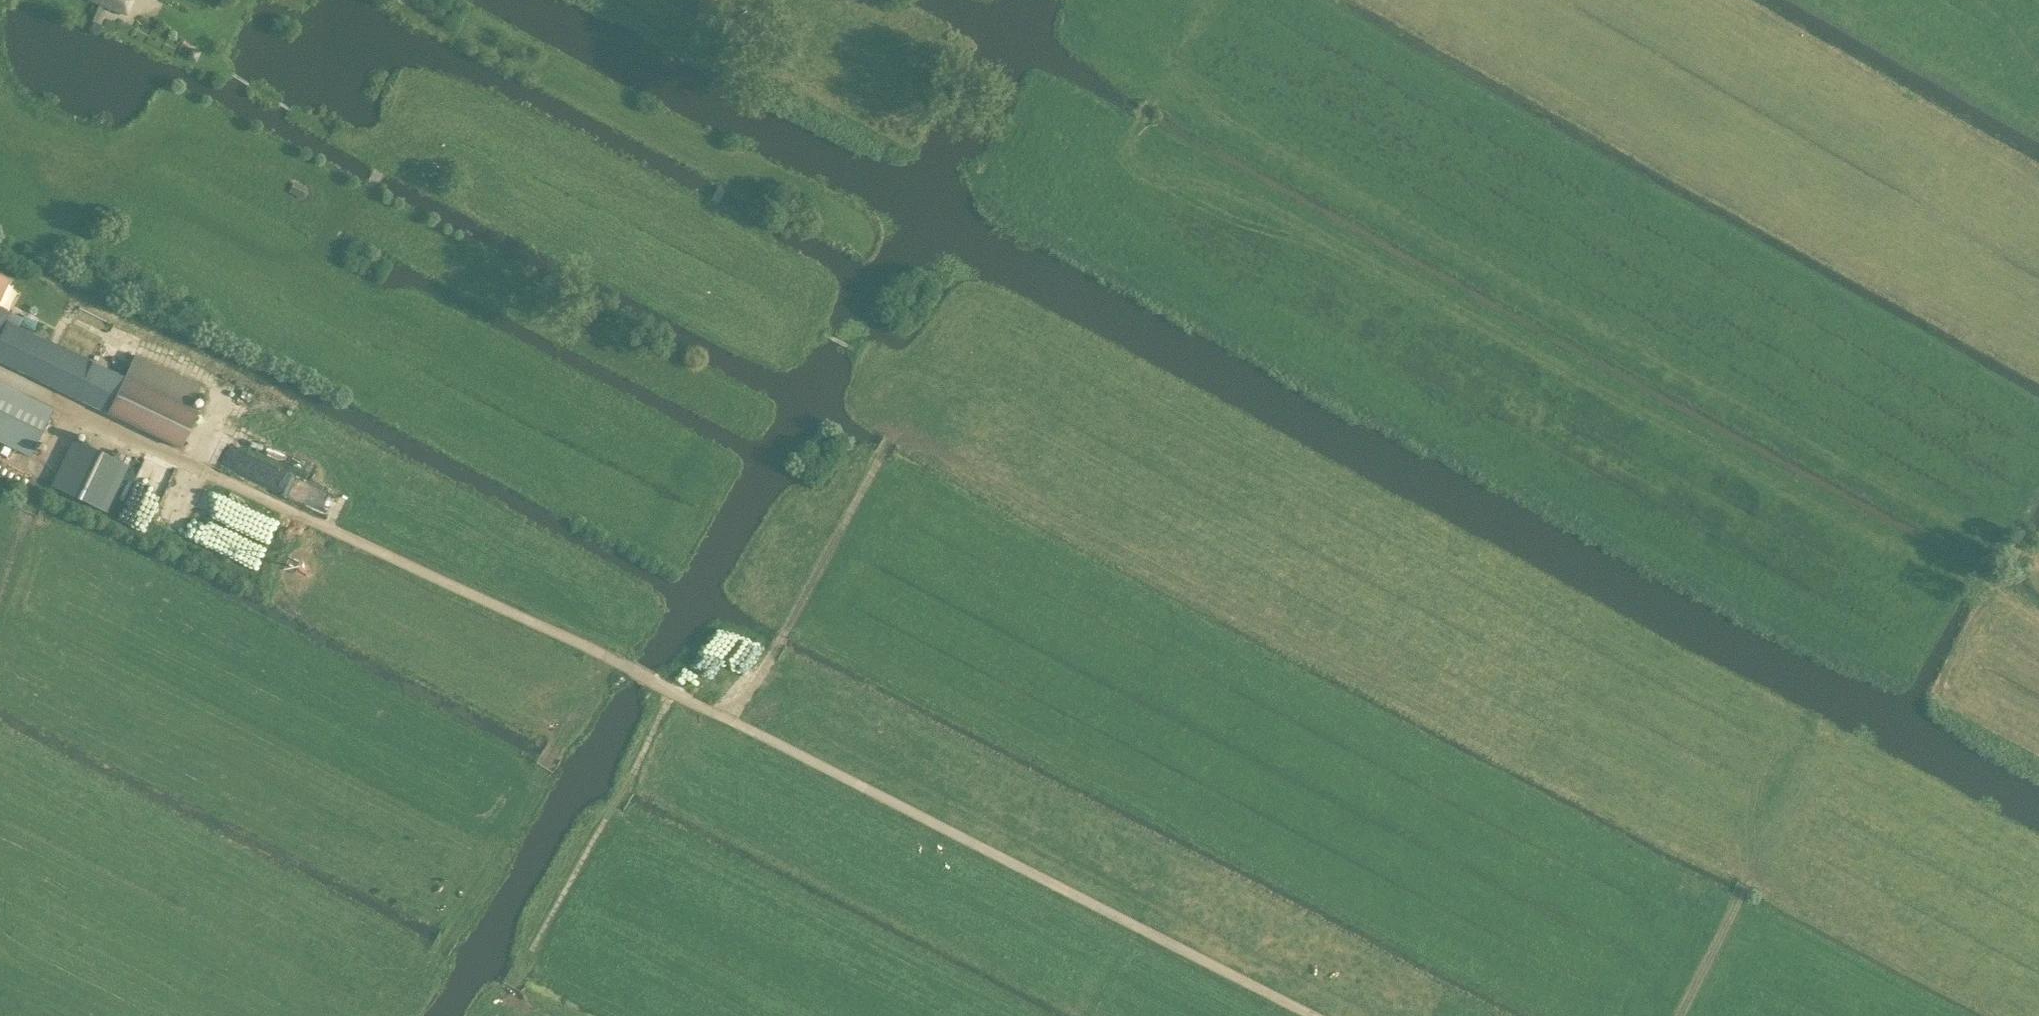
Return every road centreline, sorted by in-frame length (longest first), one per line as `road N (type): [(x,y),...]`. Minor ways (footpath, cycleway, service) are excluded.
road 1 (track): [(1328,1015),(741,716),(674,696),(187,457),(227,371)]
road 2 (track): [(907,424),(741,716)]
road 3 (track): [(520,976),(674,696)]
road 4 (track): [(1761,862),(1683,1015)]

